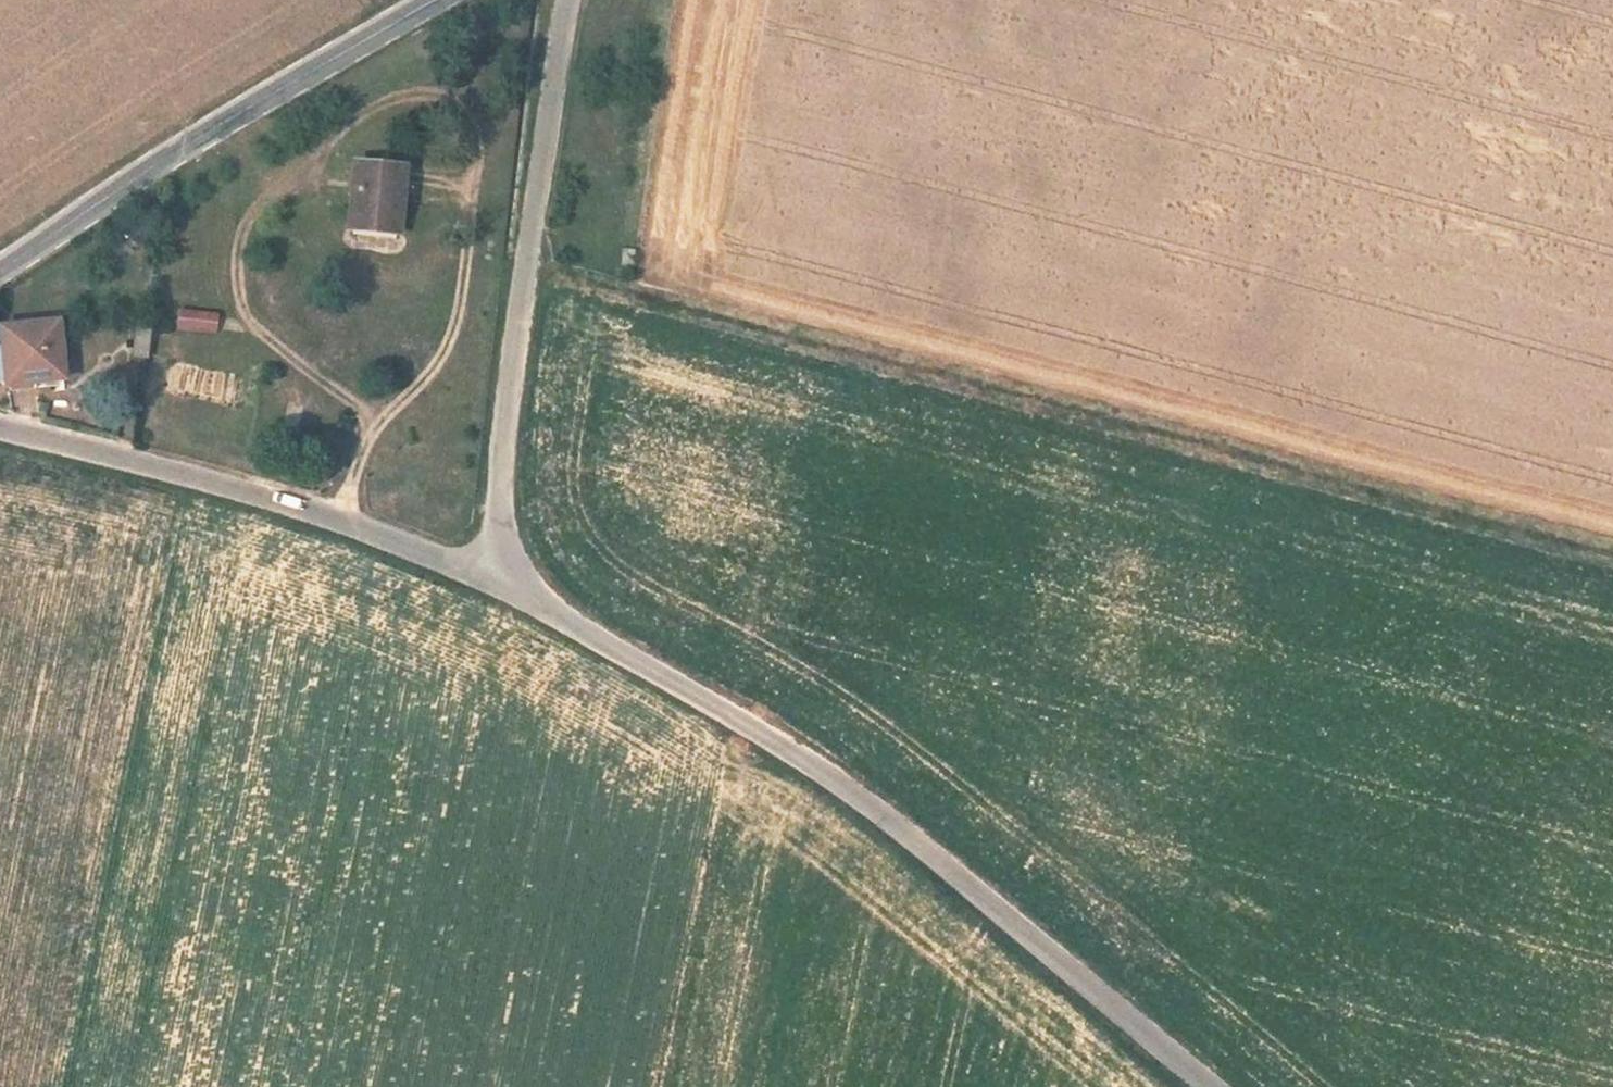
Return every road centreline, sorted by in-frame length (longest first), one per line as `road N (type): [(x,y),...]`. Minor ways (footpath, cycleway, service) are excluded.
road 1 (residential): [(505,586),(844,783),(1211,1086)]
road 2 (unclassified): [(505,586),(507,403),(569,0)]
road 3 (residential): [(0,426),(358,526),(505,586)]
road 4 (tertiary): [(0,271),(189,143),(434,0)]

